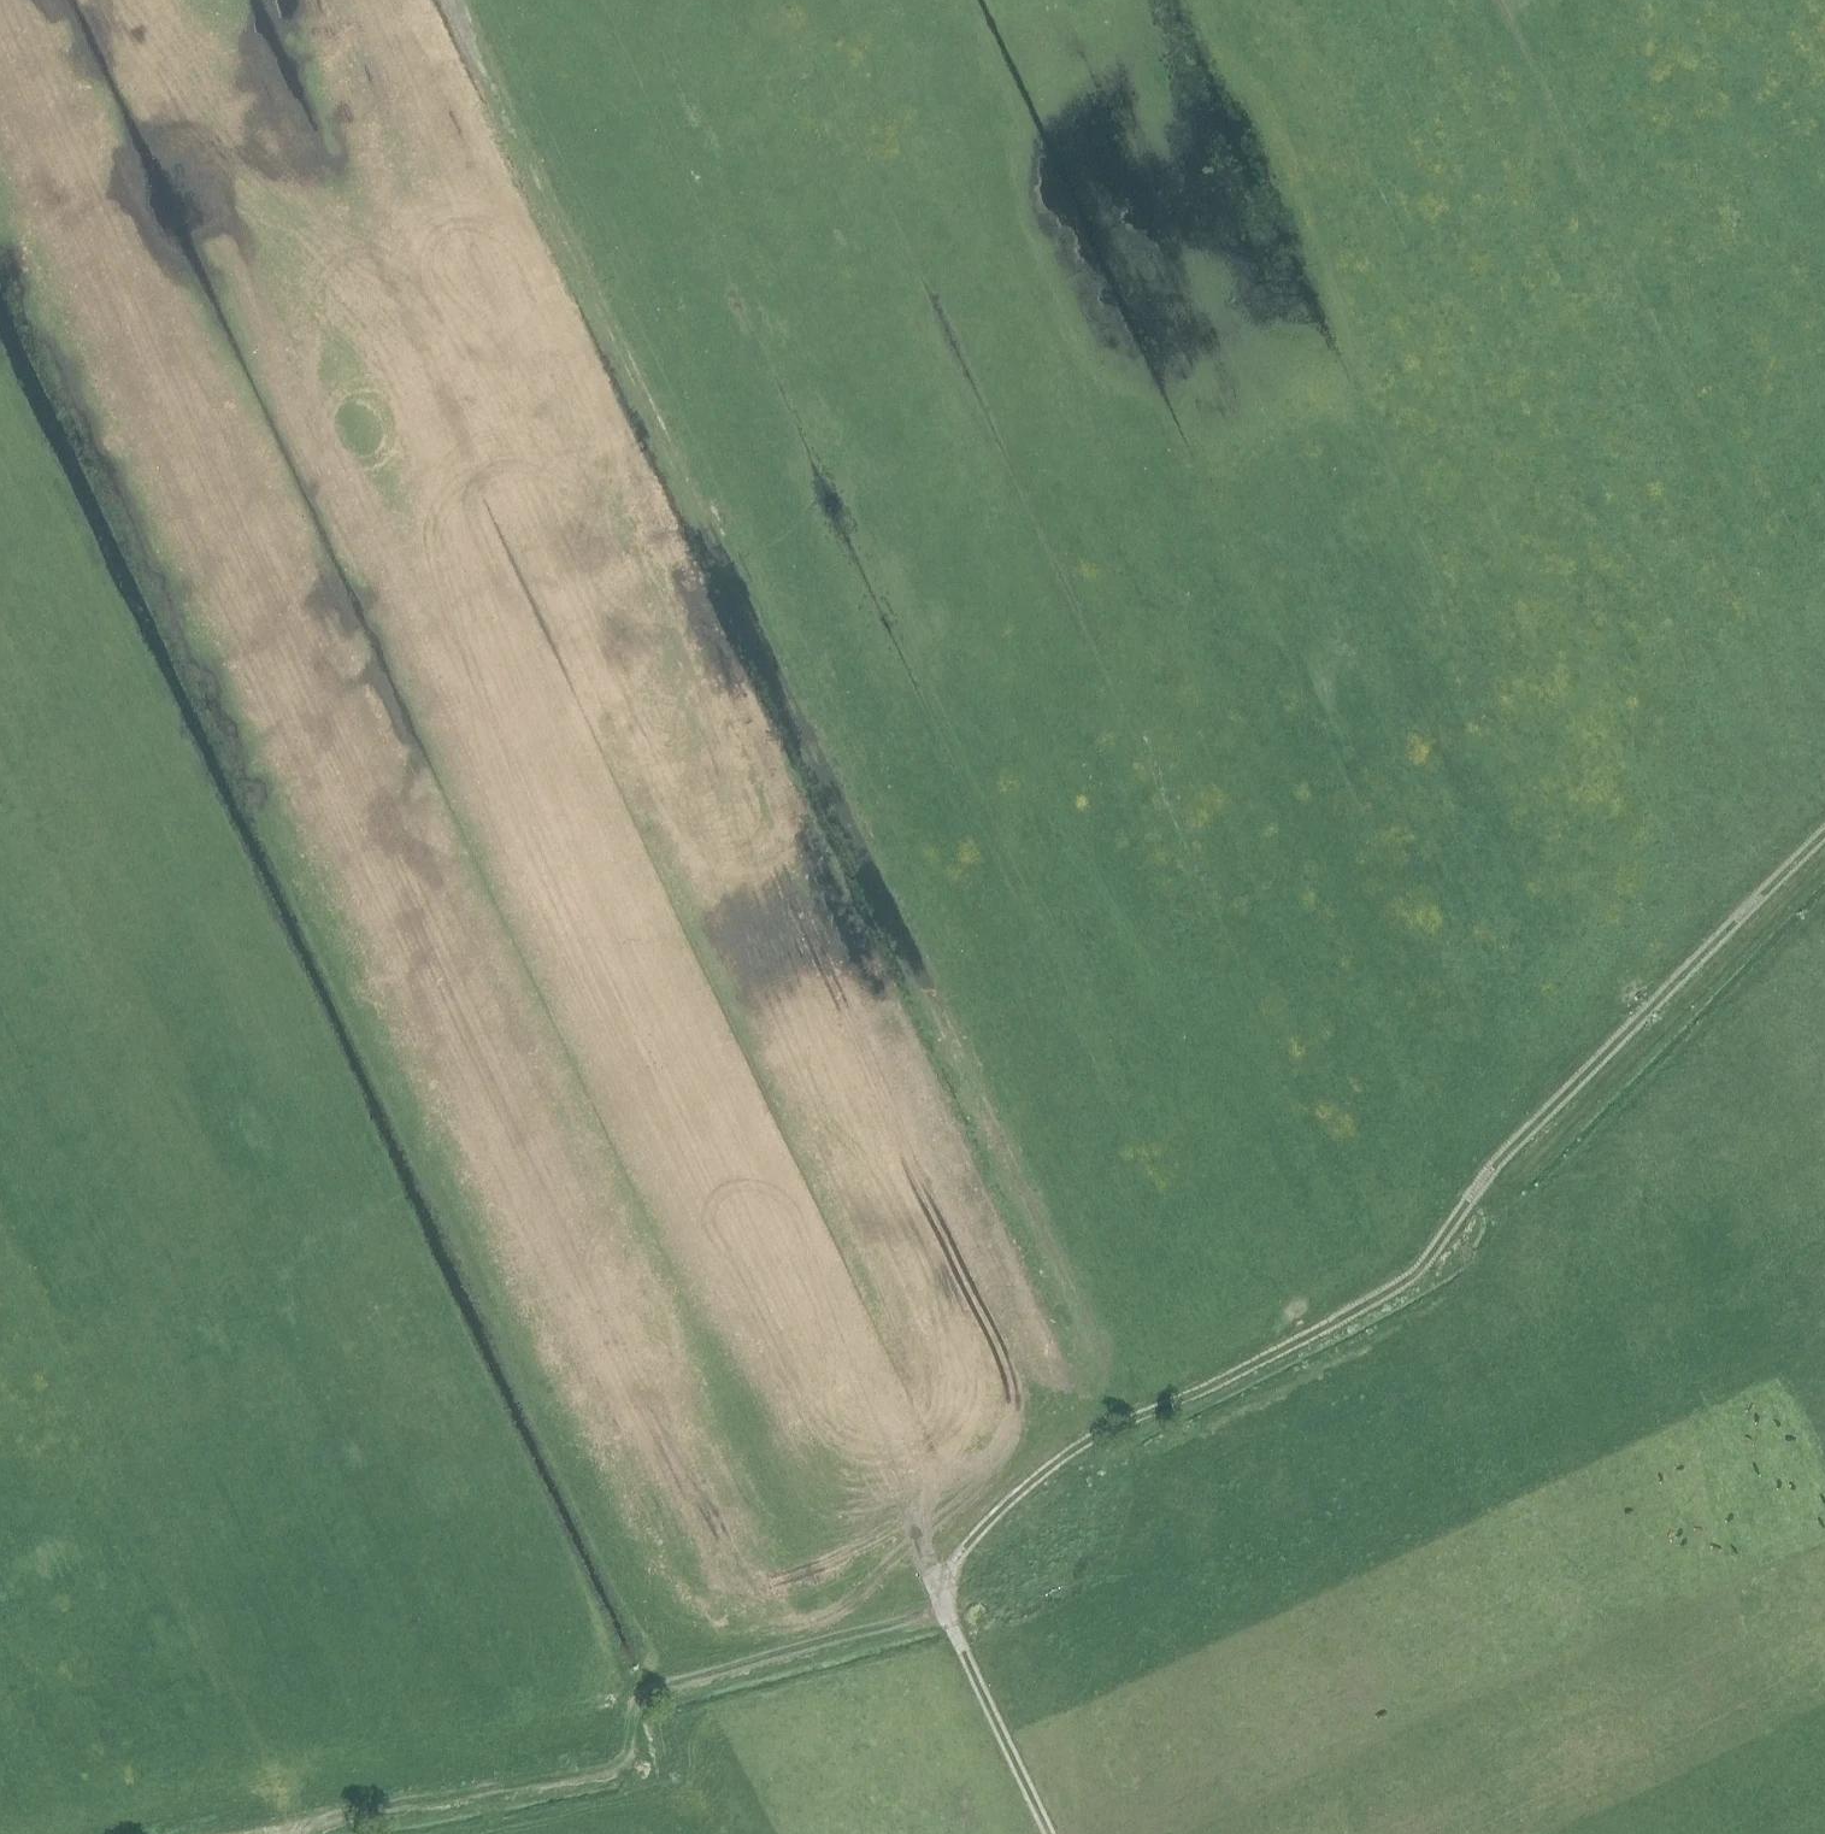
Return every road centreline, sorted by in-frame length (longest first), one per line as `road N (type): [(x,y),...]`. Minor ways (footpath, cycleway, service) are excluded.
road 1 (track): [(1824,835),(1479,1185),(1413,1279),(1039,1470),(950,1571),(945,1612)]
road 2 (track): [(945,1612),(655,1688),(639,1697),(627,1753),(615,1764),(252,1833)]
road 3 (track): [(945,1612),(1049,1833)]

